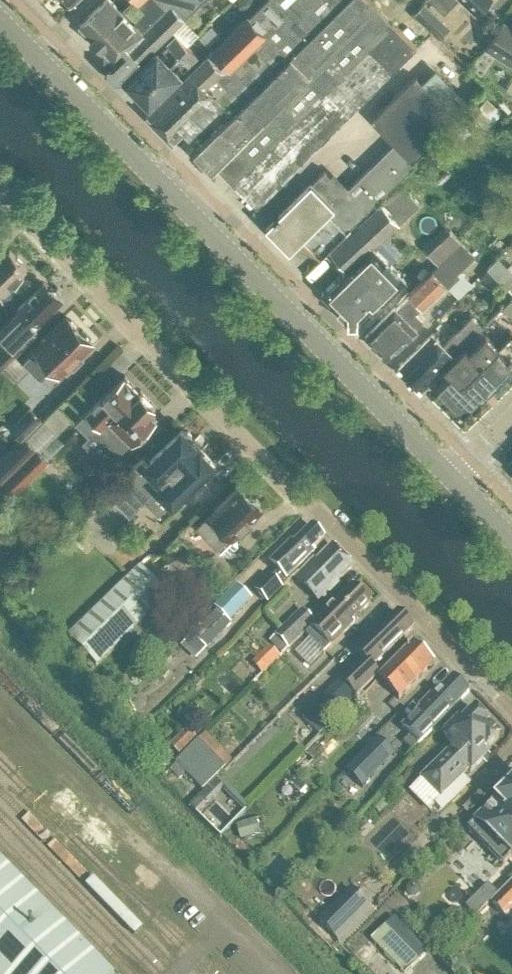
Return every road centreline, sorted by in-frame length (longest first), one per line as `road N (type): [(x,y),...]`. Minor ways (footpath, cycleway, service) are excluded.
road 1 (residential): [(511,711),(0,183)]
road 2 (tertiary): [(450,478),(0,20)]

